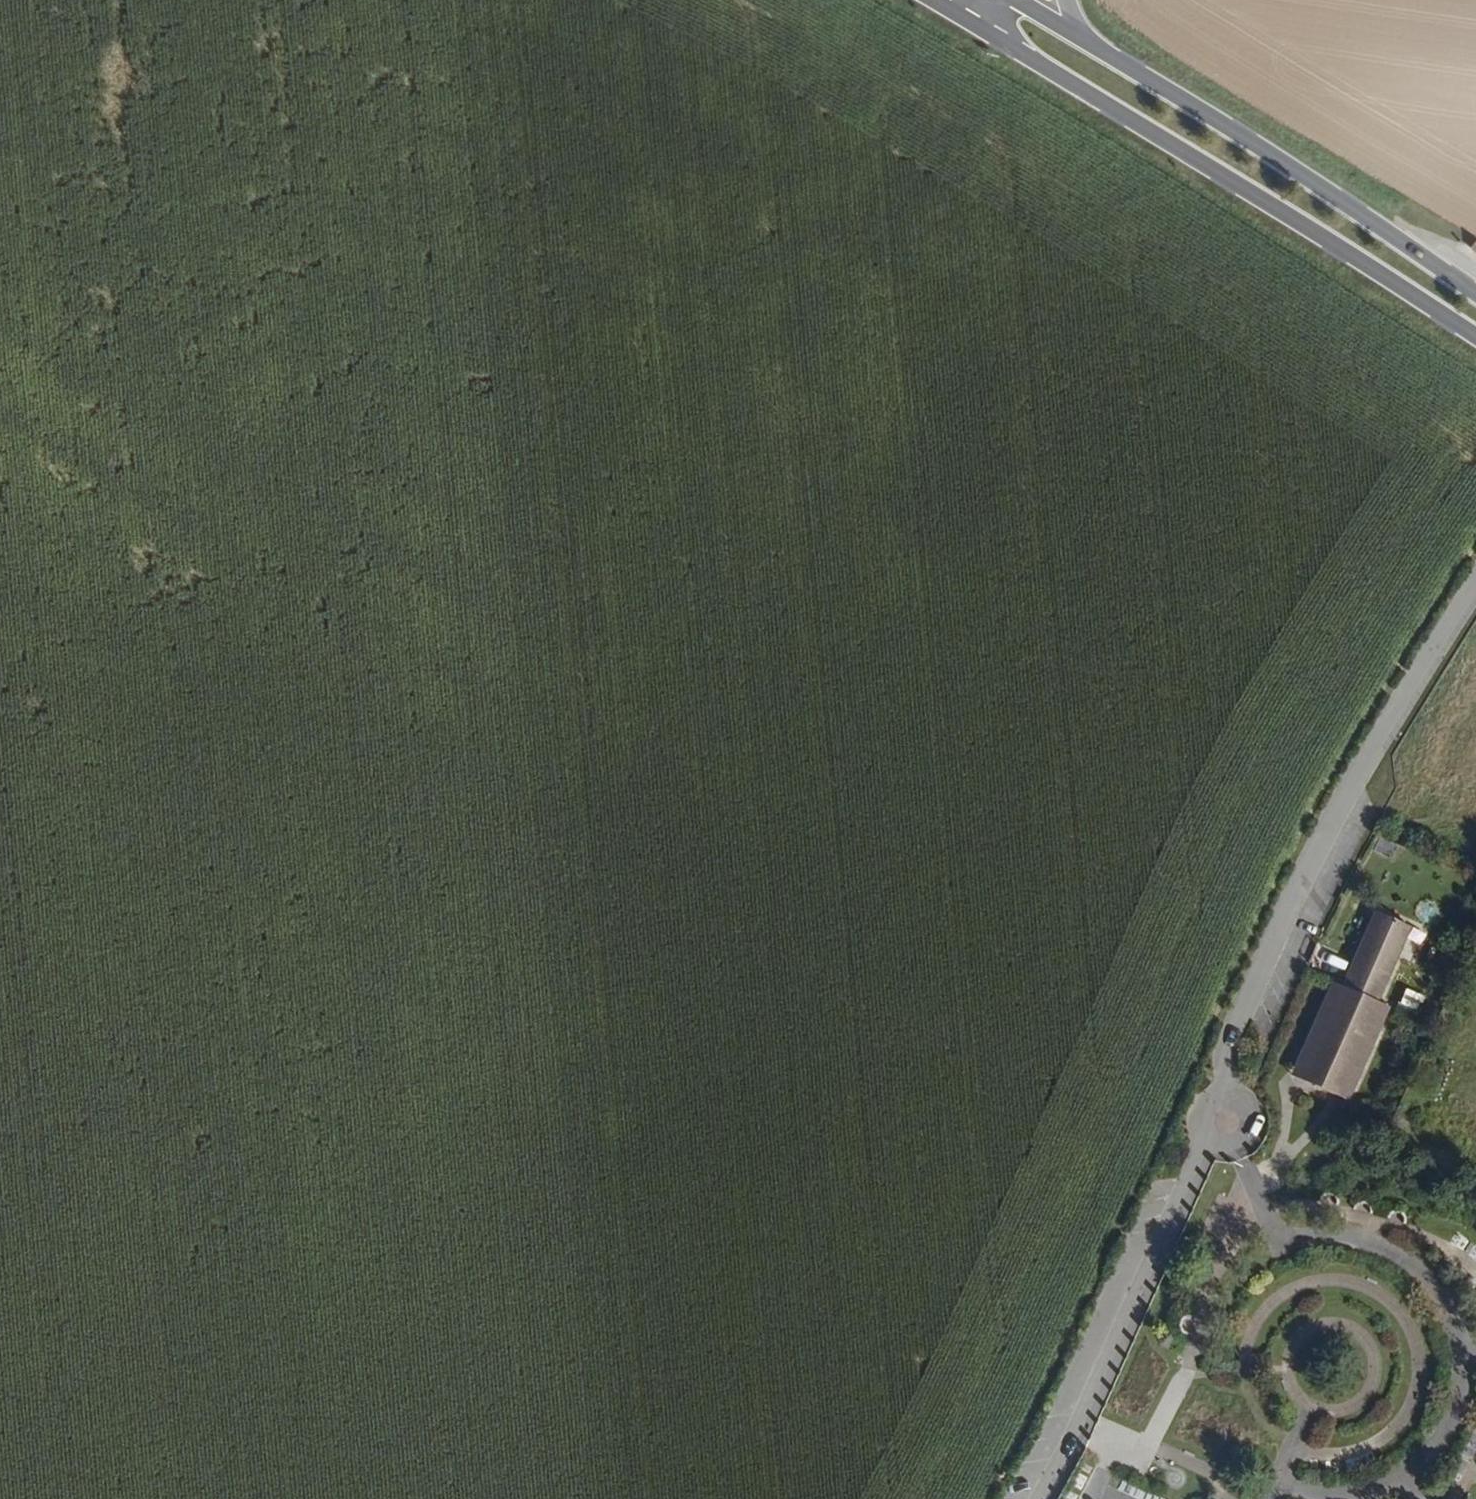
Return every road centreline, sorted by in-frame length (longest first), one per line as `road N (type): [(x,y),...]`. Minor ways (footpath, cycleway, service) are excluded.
road 1 (unclassified): [(1475,591),(1341,804),(1044,1498)]
road 2 (secondary): [(972,19),(1475,341)]
road 3 (secondary): [(1475,293),(1077,35)]

